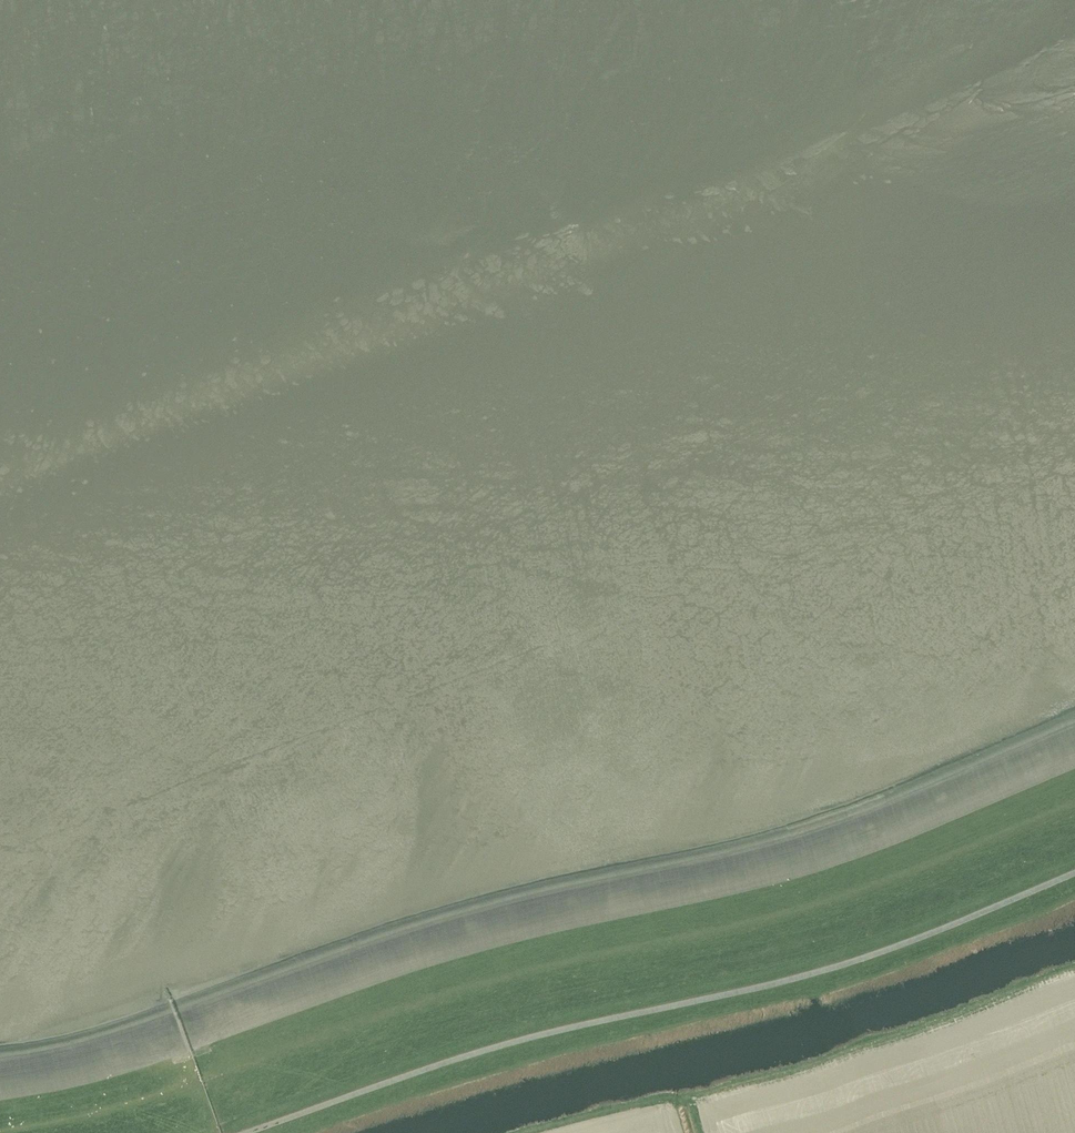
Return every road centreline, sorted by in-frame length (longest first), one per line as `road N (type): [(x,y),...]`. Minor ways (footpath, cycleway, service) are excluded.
road 1 (track): [(0,1096),(194,1058),(238,1030),(532,932),(782,880),(1074,765)]

